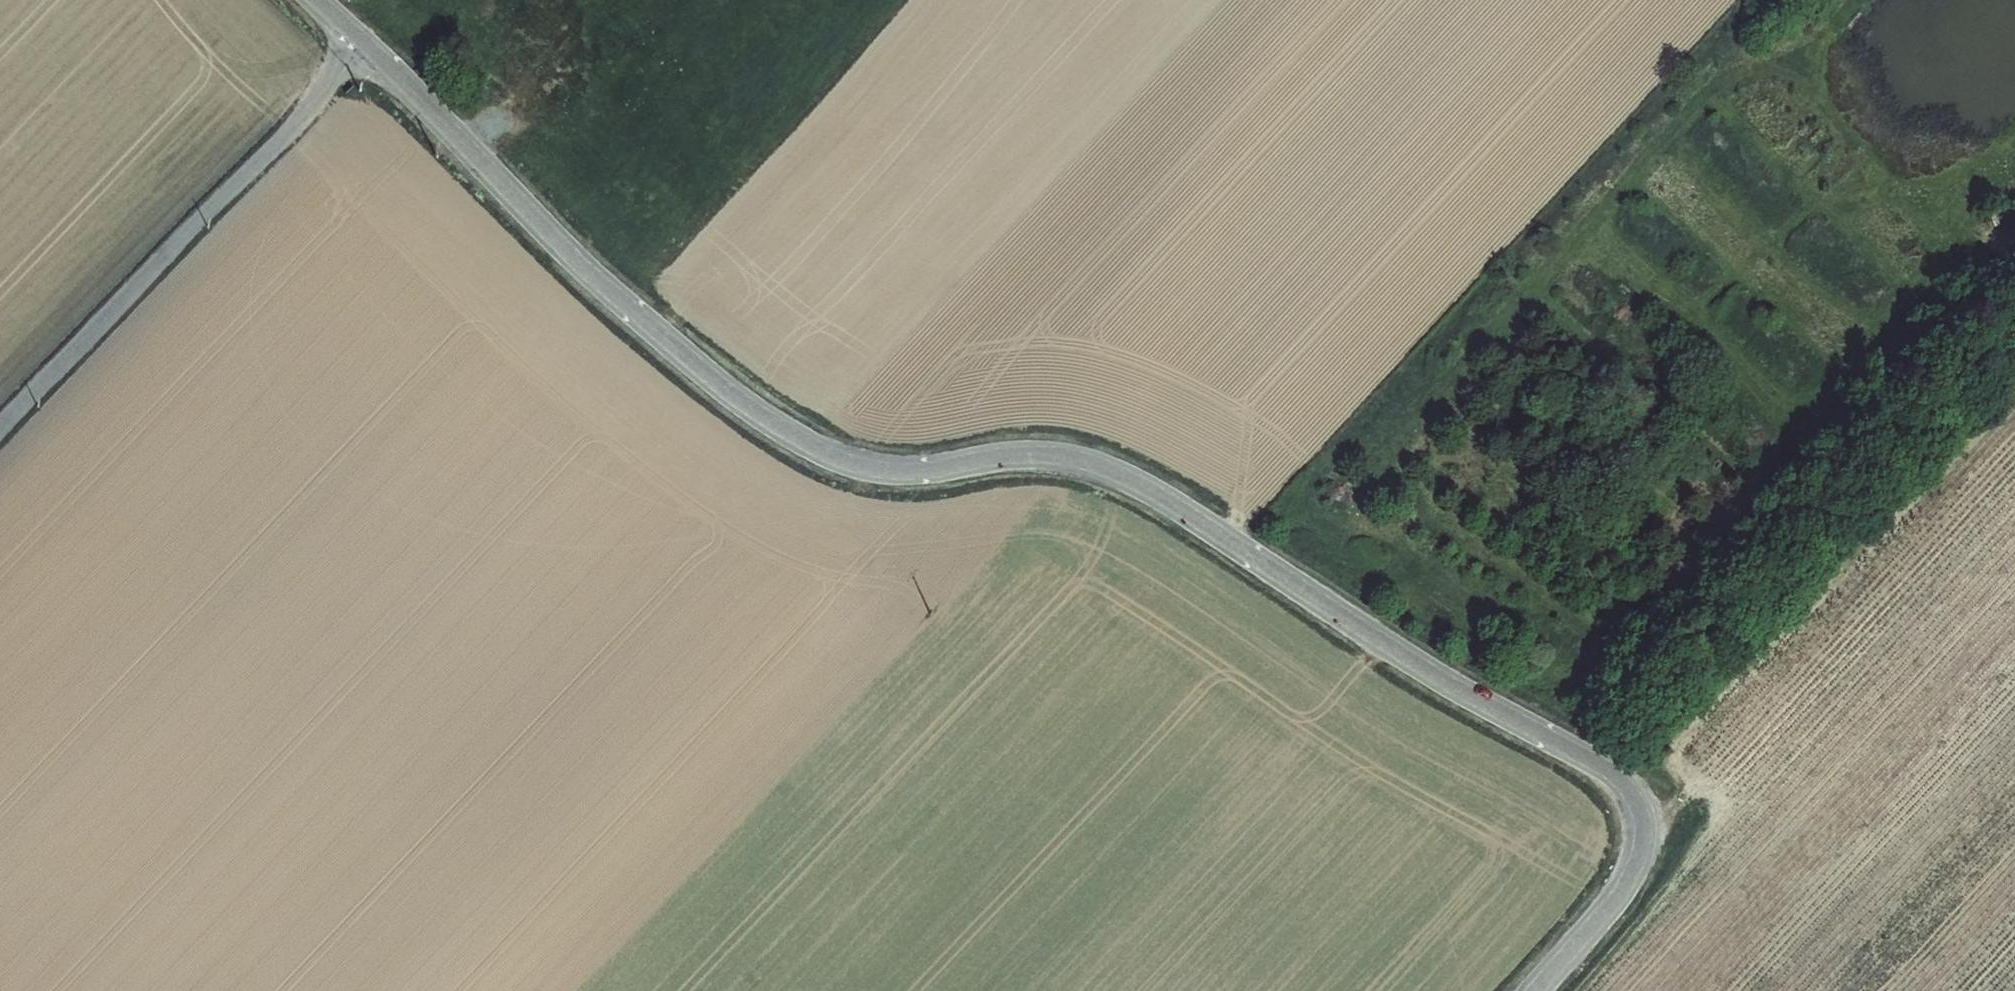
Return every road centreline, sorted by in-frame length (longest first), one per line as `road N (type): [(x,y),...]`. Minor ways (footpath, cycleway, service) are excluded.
road 1 (tertiary): [(1534,990),(1635,869),(1643,825),(1618,777),(1449,684),(1105,469),(1030,455),(876,471),(784,431),(588,273),(318,0)]
road 2 (track): [(363,42),(299,122),(0,431)]

